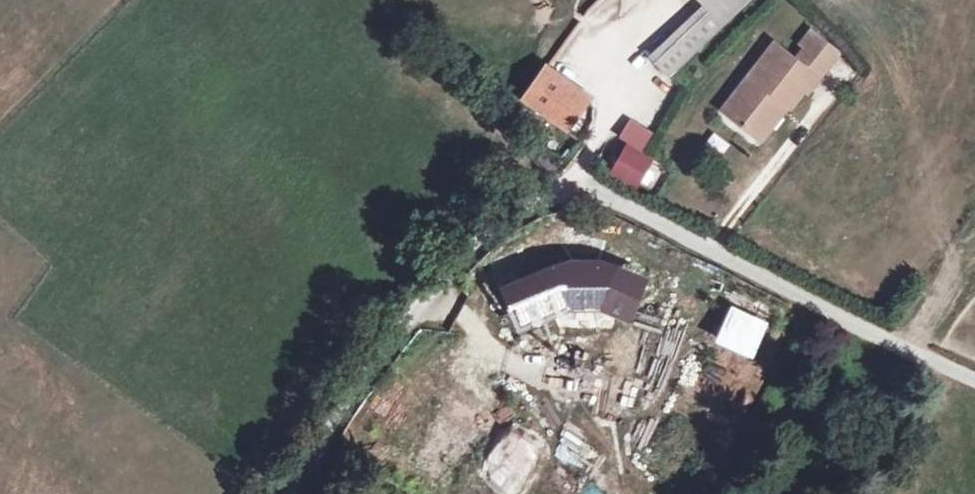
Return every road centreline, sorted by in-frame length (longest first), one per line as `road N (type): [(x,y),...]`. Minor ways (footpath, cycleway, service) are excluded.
road 1 (residential): [(974,378),(609,198),(563,188),(500,217),(396,338),(285,493)]

